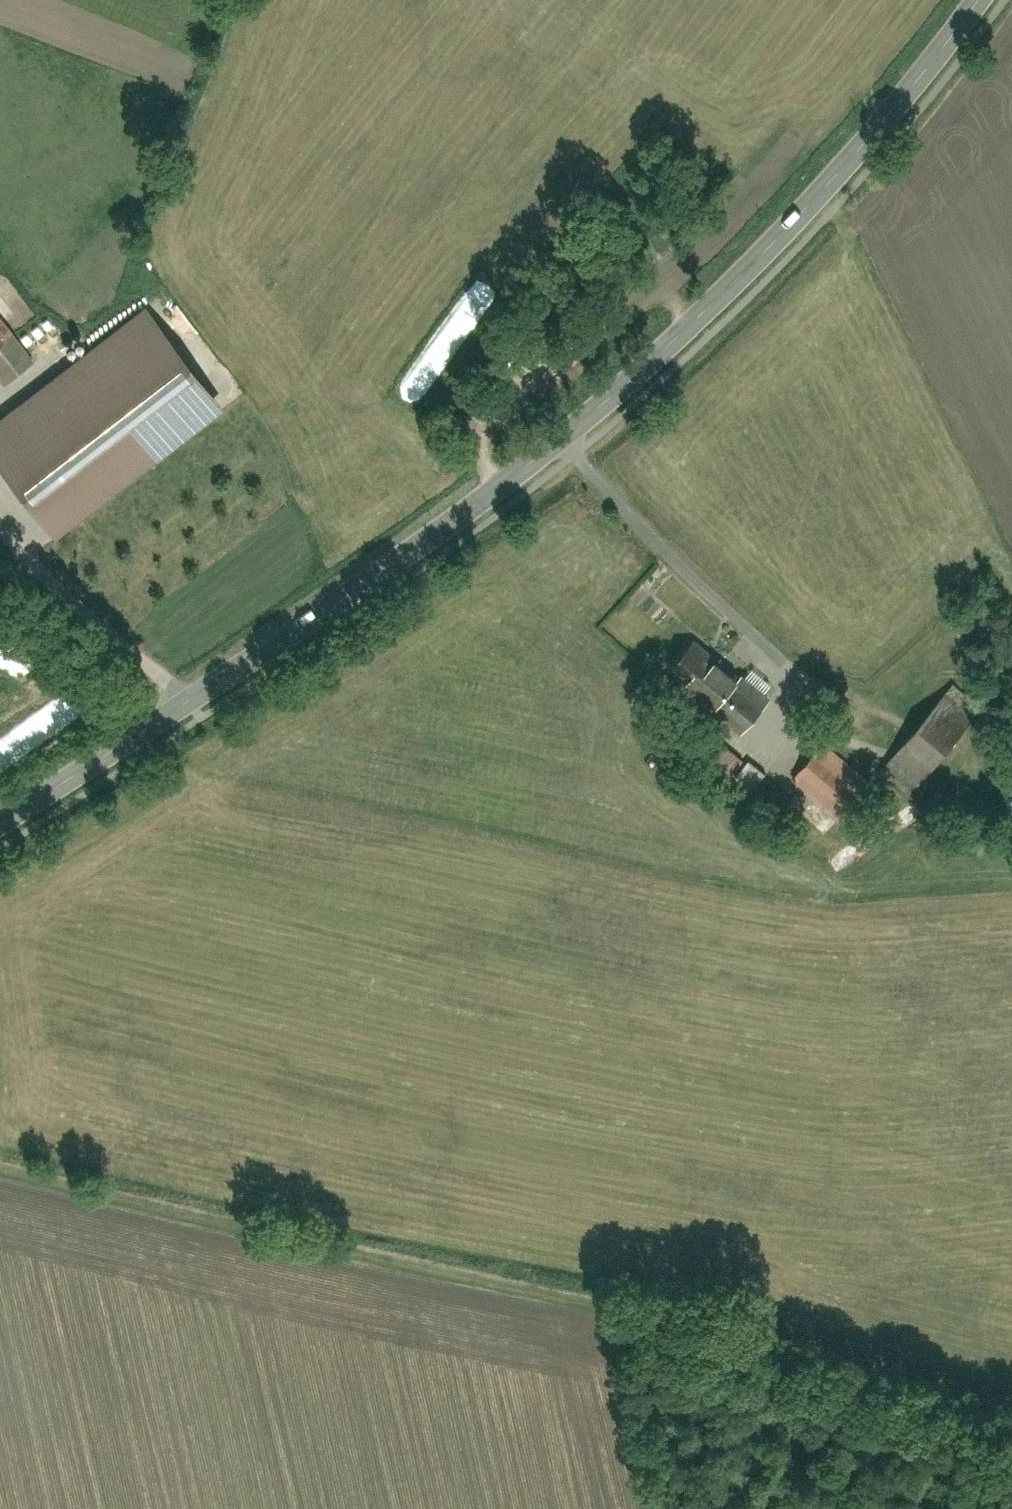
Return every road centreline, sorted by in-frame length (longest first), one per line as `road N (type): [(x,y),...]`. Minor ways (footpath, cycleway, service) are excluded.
road 1 (tertiary): [(0,827),(462,519),(712,316),(829,193),(983,0)]
road 2 (track): [(1011,1385),(0,1146)]

